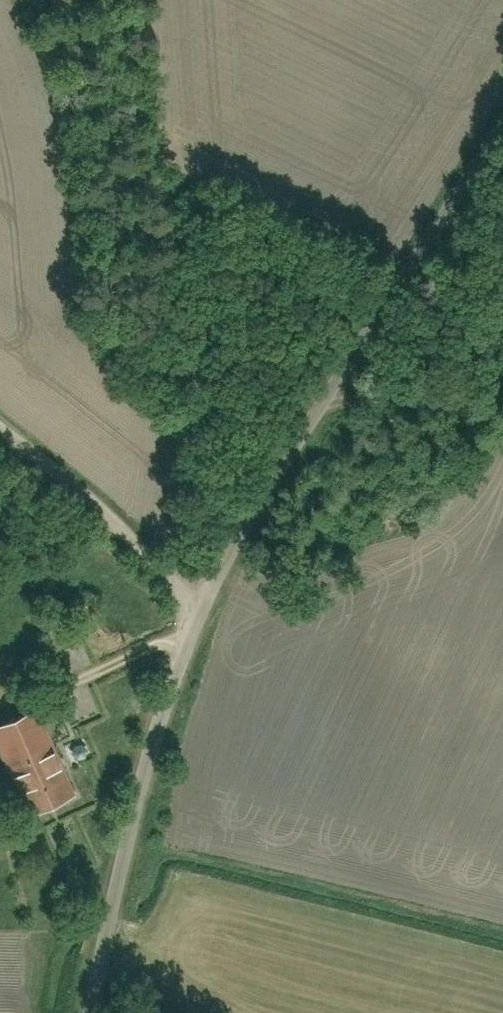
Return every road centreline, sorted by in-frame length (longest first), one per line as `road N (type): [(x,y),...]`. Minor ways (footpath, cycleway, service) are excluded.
road 1 (residential): [(502,118),(231,528),(88,1012)]
road 2 (track): [(210,596),(0,427)]

